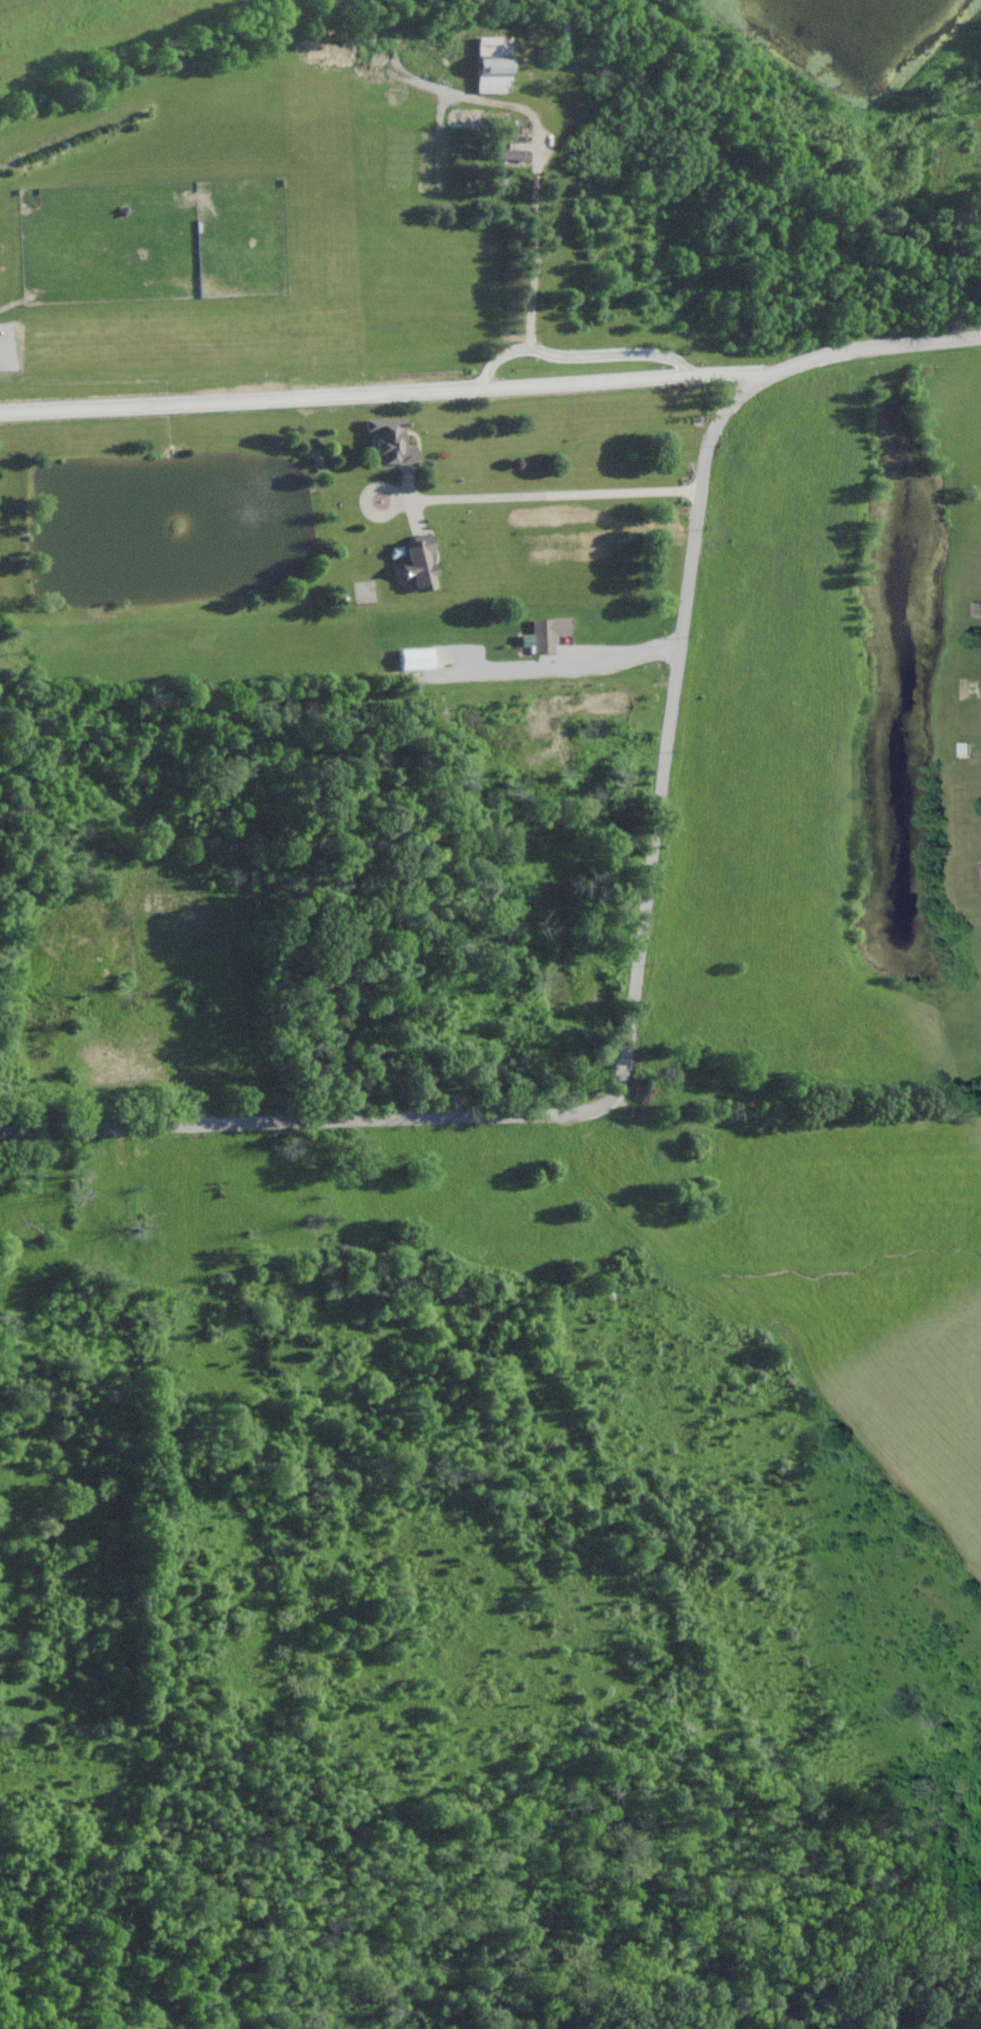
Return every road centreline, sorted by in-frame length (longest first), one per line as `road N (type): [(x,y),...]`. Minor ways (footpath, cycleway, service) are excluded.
road 1 (residential): [(980,335),(816,358),(759,381),(729,408),(707,457),(623,1075),(607,1098),(583,1111),(440,1118)]
road 2 (residential): [(440,1118),(0,1132)]
road 3 (residential): [(980,1114),(805,1117)]

